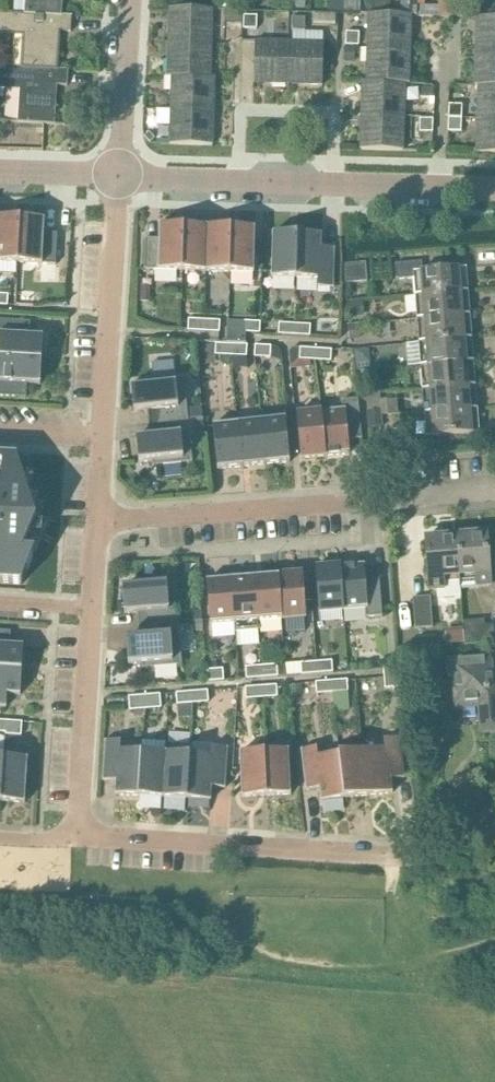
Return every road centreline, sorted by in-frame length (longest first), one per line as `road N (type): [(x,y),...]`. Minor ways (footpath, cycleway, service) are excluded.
road 1 (residential): [(494,181),(118,175)]
road 2 (residential): [(392,858),(81,841)]
road 3 (residential): [(375,499),(98,525)]
road 4 (residential): [(102,442),(118,175)]
road 5 (residential): [(81,841),(93,613)]
road 6 (residential): [(118,175),(131,0)]

